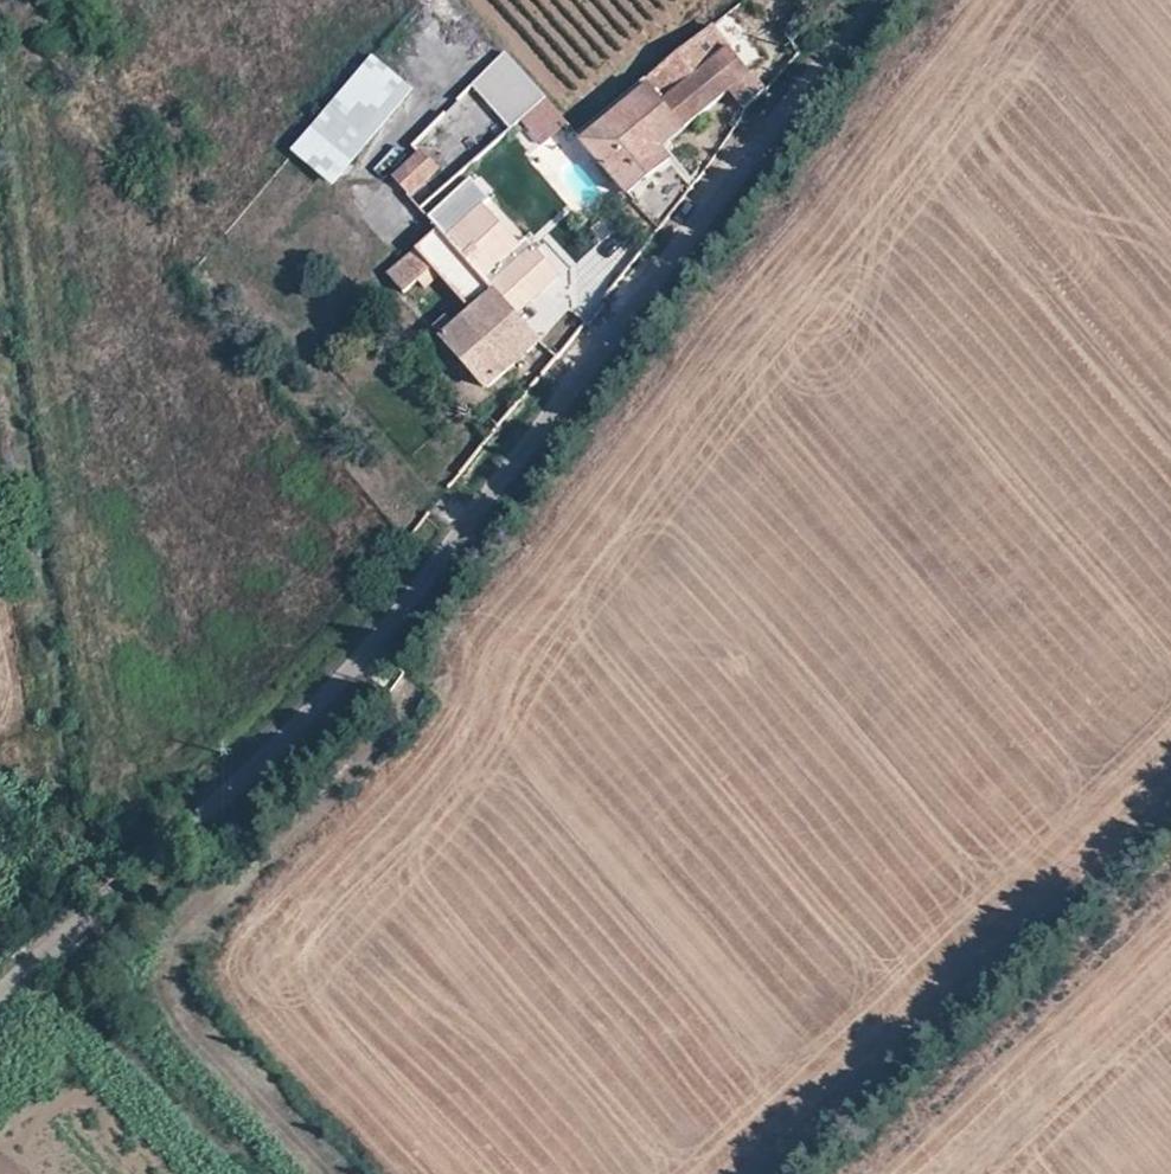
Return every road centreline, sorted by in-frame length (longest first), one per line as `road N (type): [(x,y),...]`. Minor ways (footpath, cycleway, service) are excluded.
road 1 (unclassified): [(0,994),(310,716),(871,0)]

